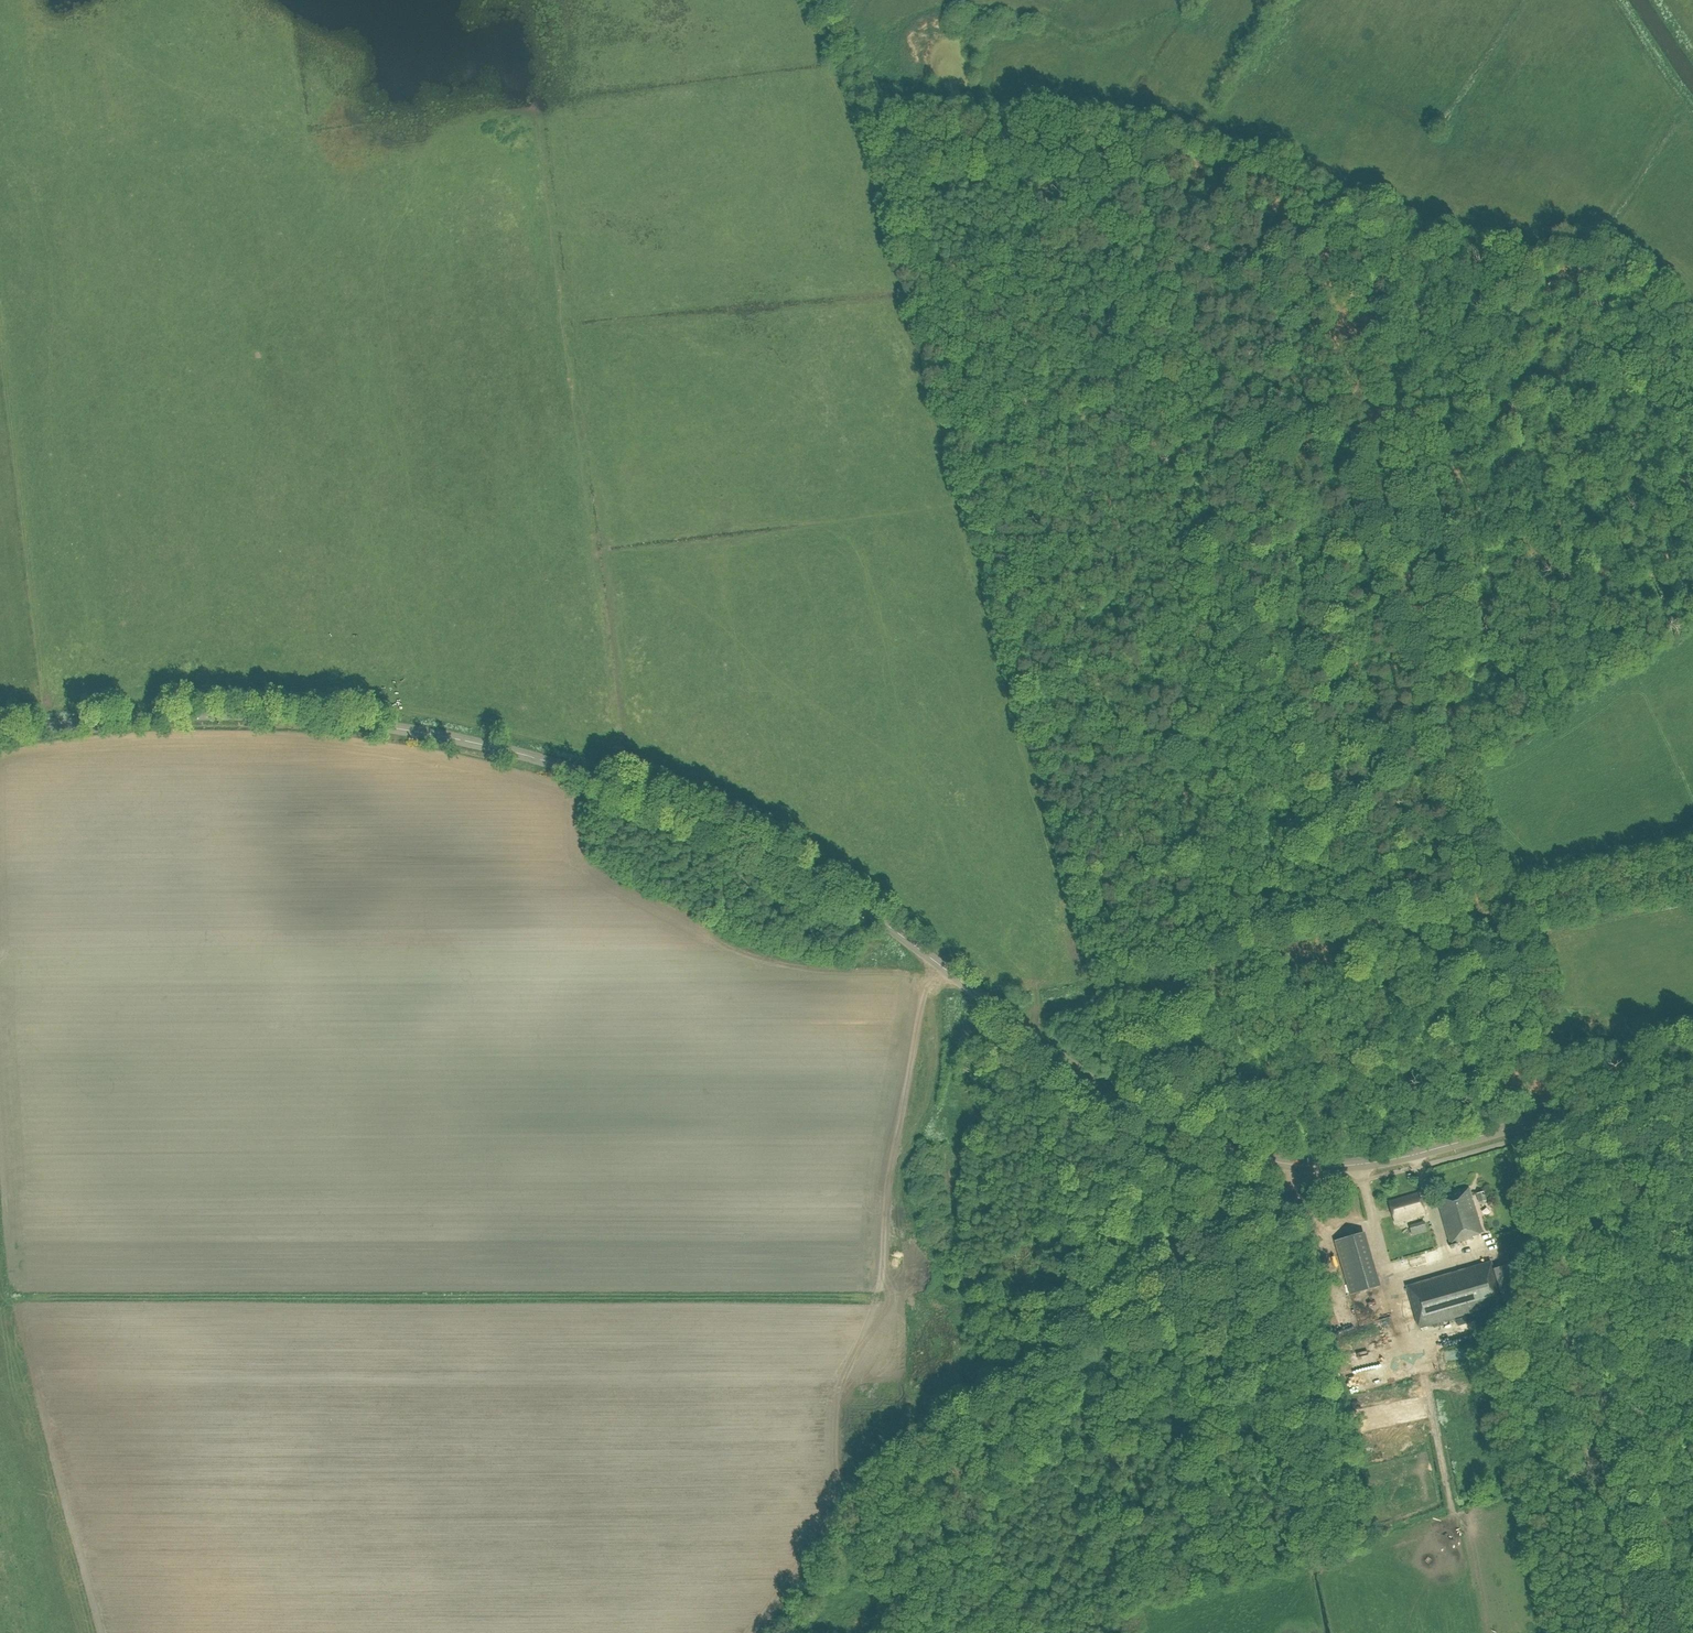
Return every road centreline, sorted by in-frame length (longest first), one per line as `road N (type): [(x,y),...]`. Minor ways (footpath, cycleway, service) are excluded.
road 1 (tertiary): [(0,735),(194,716),(307,717),(471,743),(616,784),(749,841),(819,881),(1151,1123),(1240,1156),(1360,1164),(1692,1074)]
road 2 (track): [(1266,1187),(1200,1209),(1147,1240),(1067,1331),(957,1405),(846,1497),(839,1429),(899,1283),(896,1162),(925,1076),(935,963)]
road 3 (track): [(1495,908),(1410,602),(1315,210)]
road 4 (track): [(1116,995),(1495,908)]
road 5 (track): [(1175,1220),(1182,1306),(1260,1562)]
road 6 (track): [(1543,1132),(1487,910)]
road 7 (track): [(1495,908),(1692,865)]

